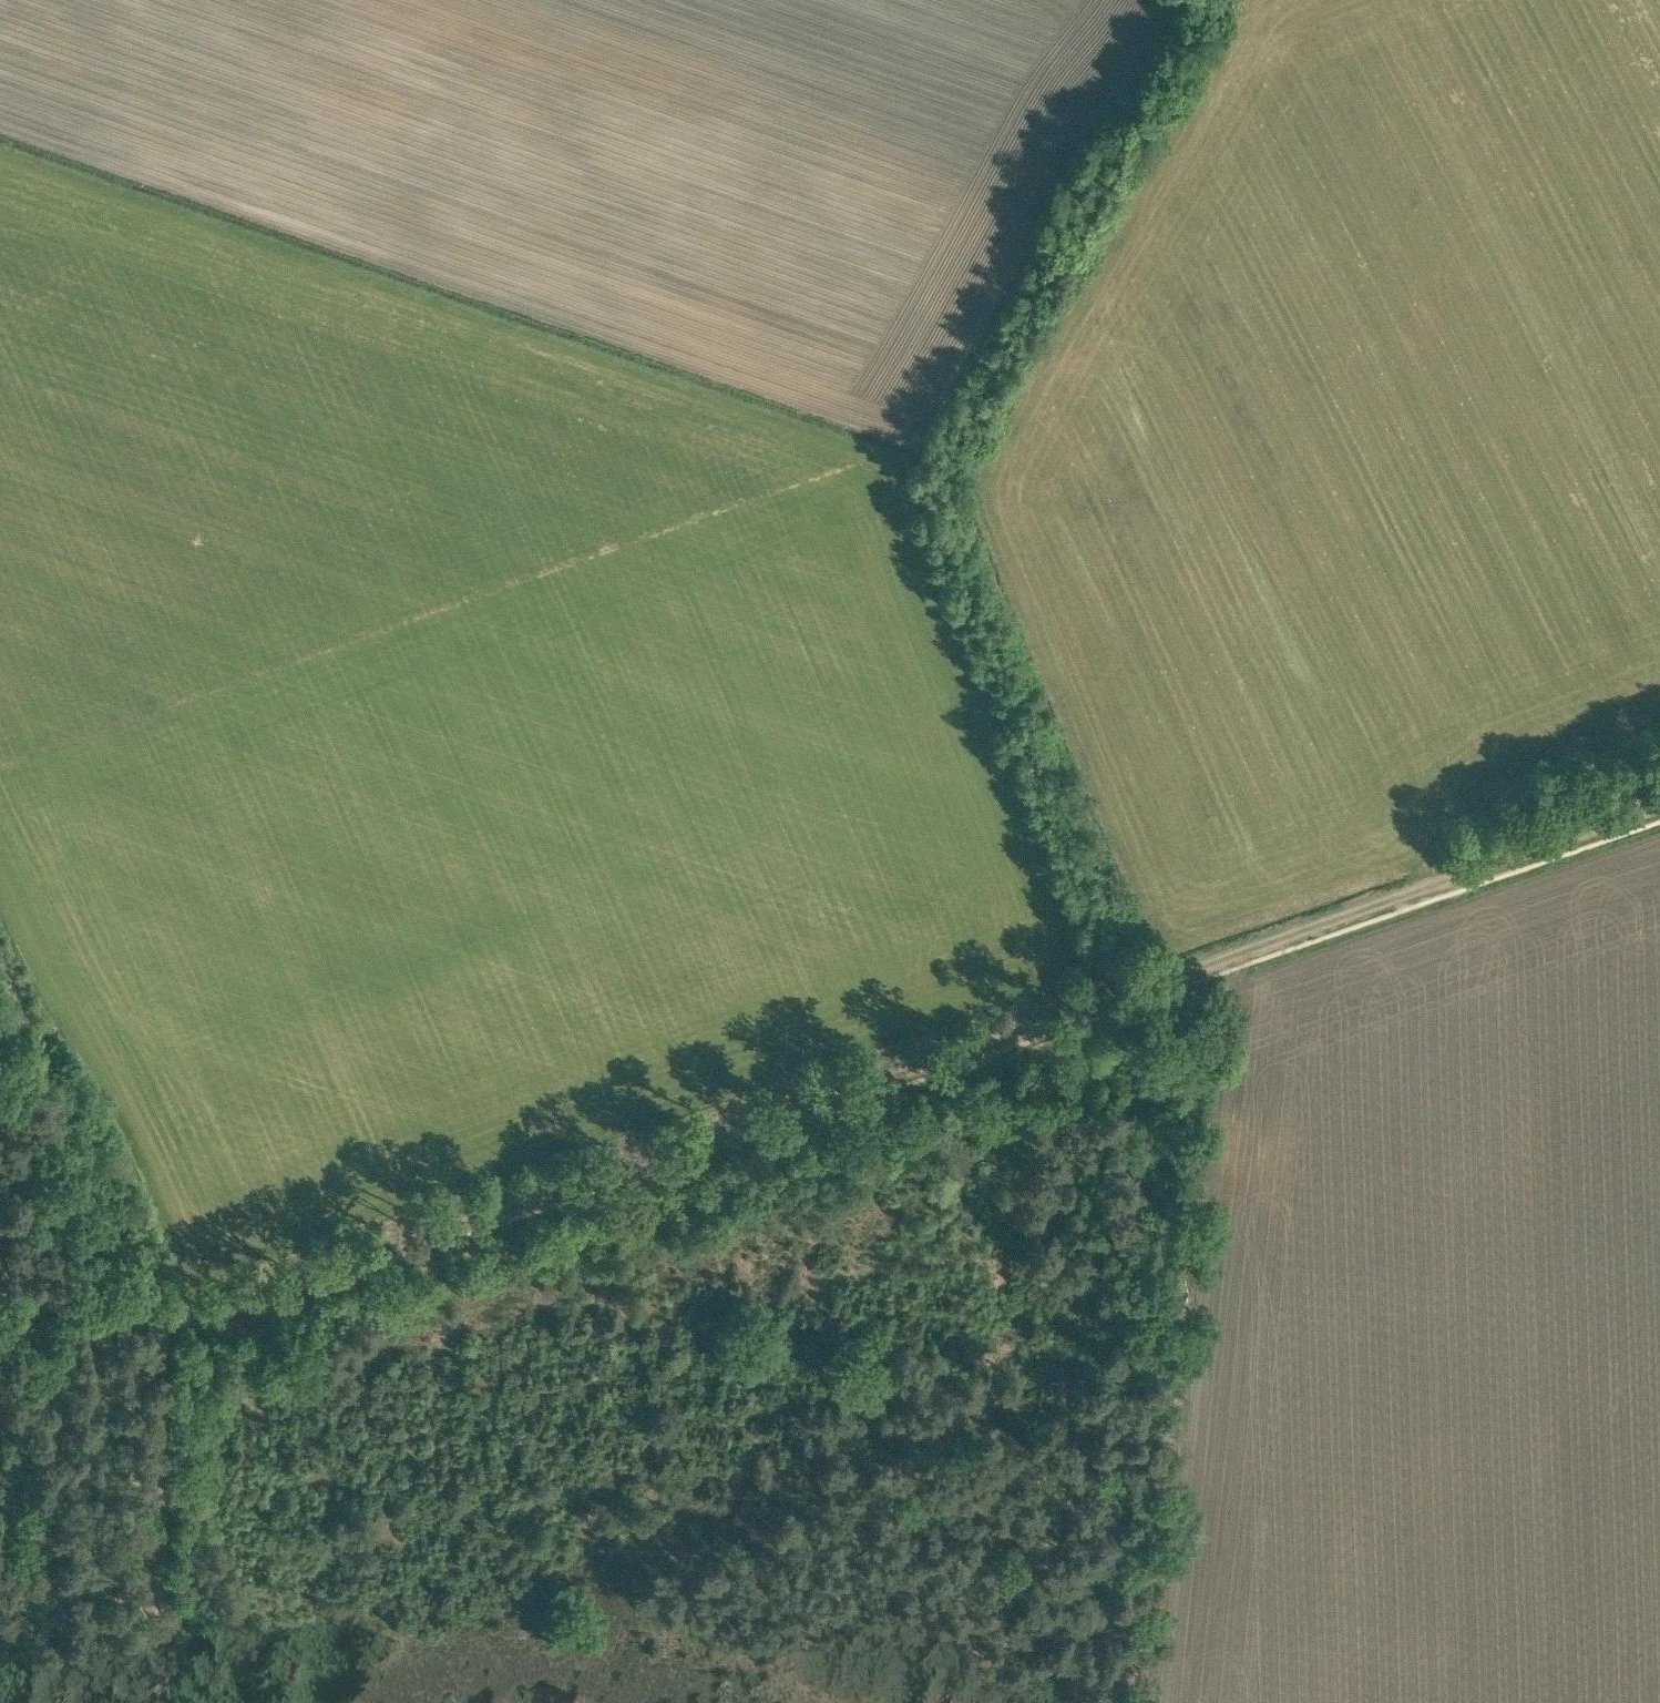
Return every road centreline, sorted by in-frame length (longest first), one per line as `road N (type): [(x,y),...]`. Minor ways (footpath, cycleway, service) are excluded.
road 1 (track): [(1659,811),(236,1300),(181,1316),(150,1312)]
road 2 (track): [(161,1702),(161,1399),(150,1312)]
road 3 (track): [(150,1312),(115,1211),(0,965)]
road 4 (track): [(150,1312),(0,1283)]

